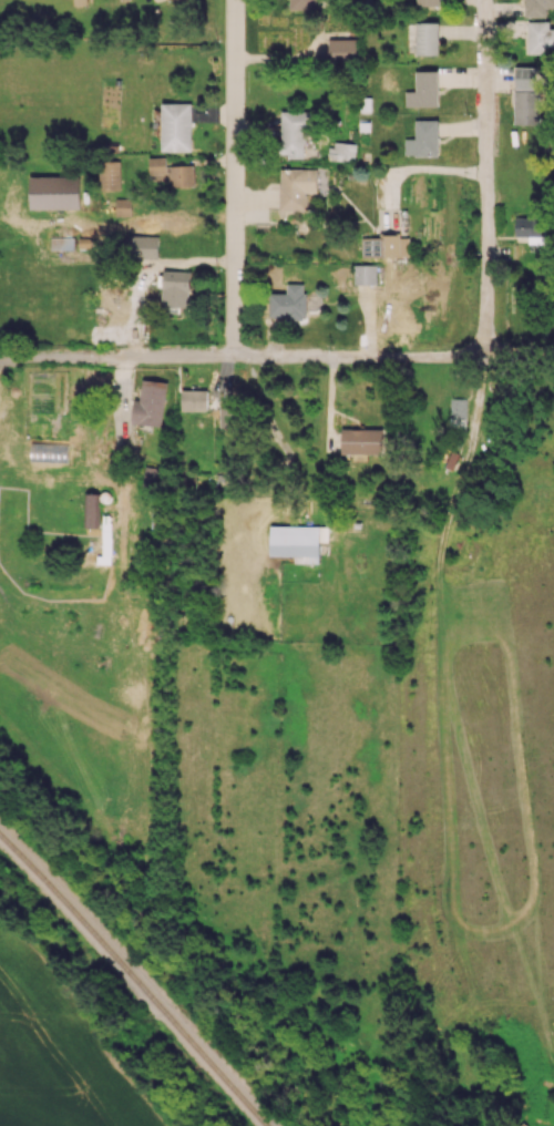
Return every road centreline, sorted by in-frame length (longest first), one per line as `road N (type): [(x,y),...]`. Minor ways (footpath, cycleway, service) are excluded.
road 1 (residential): [(553,357),(0,360)]
road 2 (residential): [(235,0),(235,359)]
road 3 (residential): [(485,0),(488,356)]

